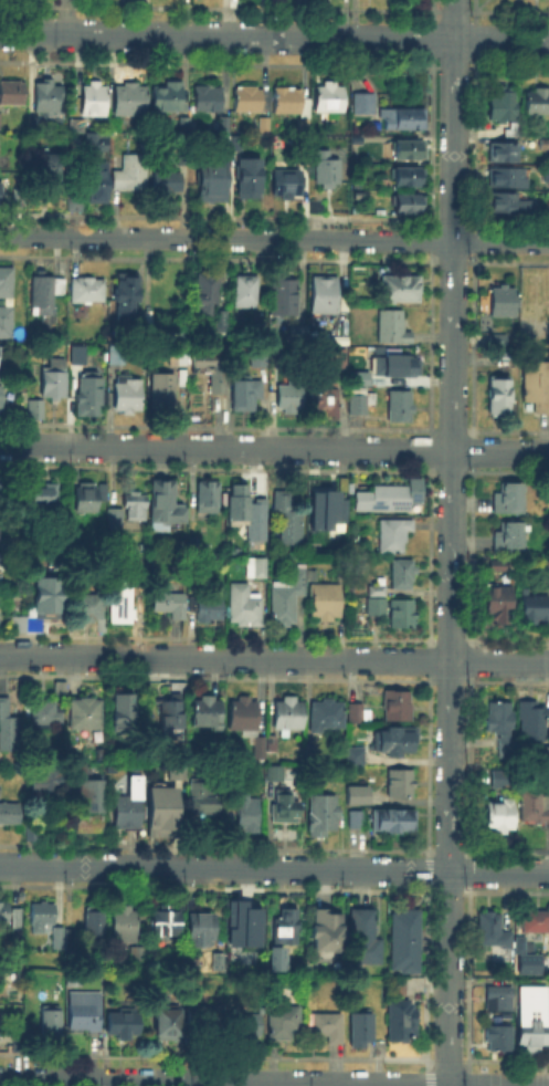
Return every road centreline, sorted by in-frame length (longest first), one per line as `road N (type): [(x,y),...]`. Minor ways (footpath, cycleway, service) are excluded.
road 1 (residential): [(447,1085),(454,0)]
road 2 (residential): [(548,41),(0,33)]
road 3 (residential): [(548,1083),(0,1076)]
road 4 (residential): [(548,242),(0,235)]
road 5 (residential): [(548,662),(0,656)]
road 6 (residential): [(548,451),(0,446)]
road 7 (residential): [(450,873),(0,866)]

